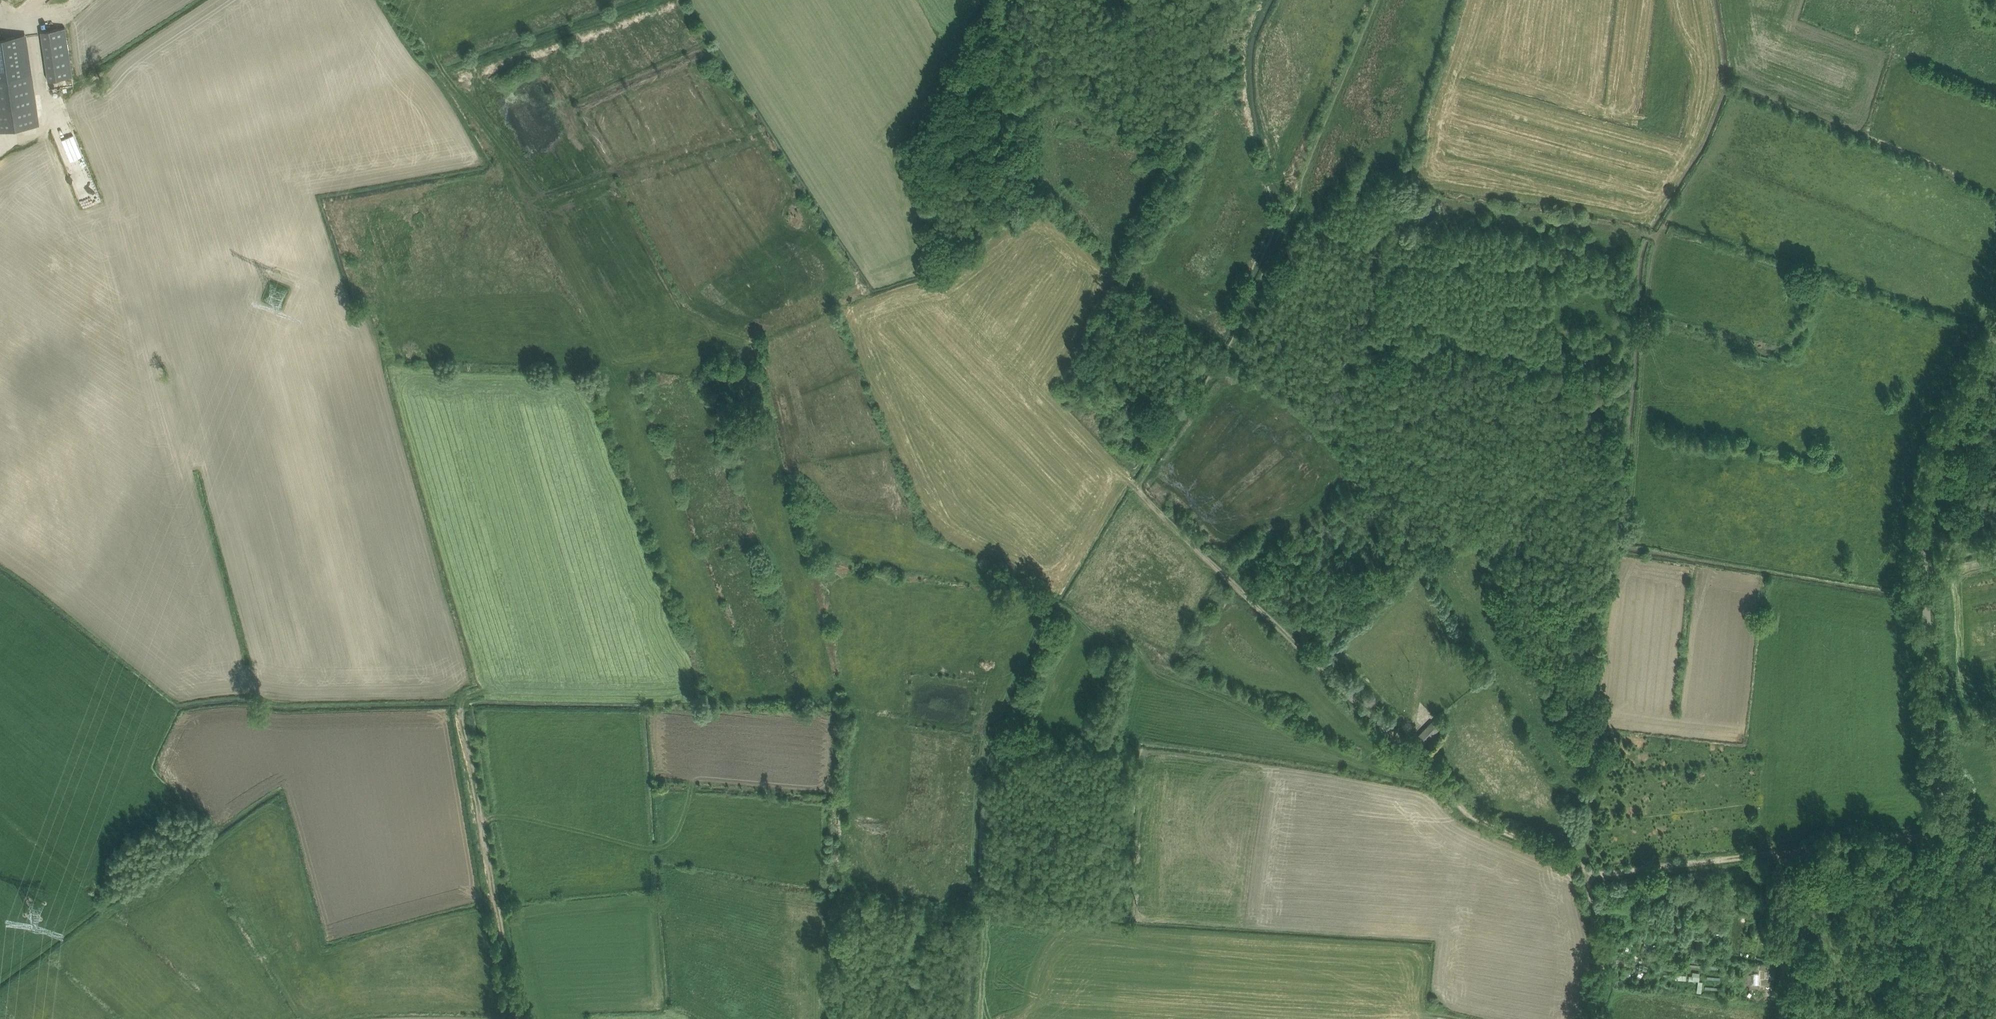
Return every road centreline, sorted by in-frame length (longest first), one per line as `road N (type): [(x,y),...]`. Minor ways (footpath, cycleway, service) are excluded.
road 1 (track): [(1788,857),(1587,872),(1475,818),(1136,484)]
road 2 (unclassified): [(1935,832),(1943,814),(1923,566),(1926,486),(1950,412),(1995,319)]
road 3 (track): [(518,1018),(461,700),(480,693)]
road 4 (unclassified): [(1788,1018),(1788,857),(1935,832)]
road 5 (track): [(1593,1018),(1603,980),(1583,850),(1604,736)]
road 6 (track): [(516,1014),(381,1010),(337,1018)]

